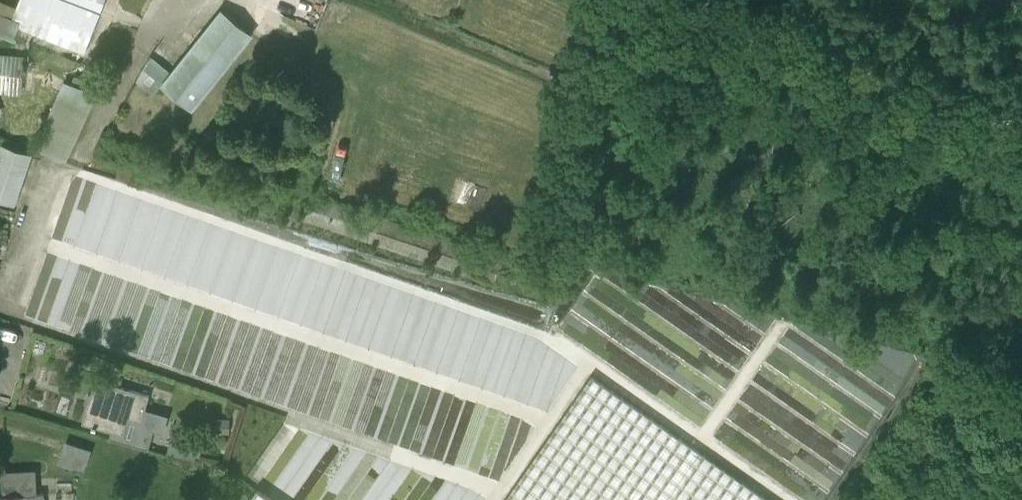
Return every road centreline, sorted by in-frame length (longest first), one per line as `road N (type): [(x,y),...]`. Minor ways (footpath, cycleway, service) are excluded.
road 1 (track): [(1021,131),(698,0)]

